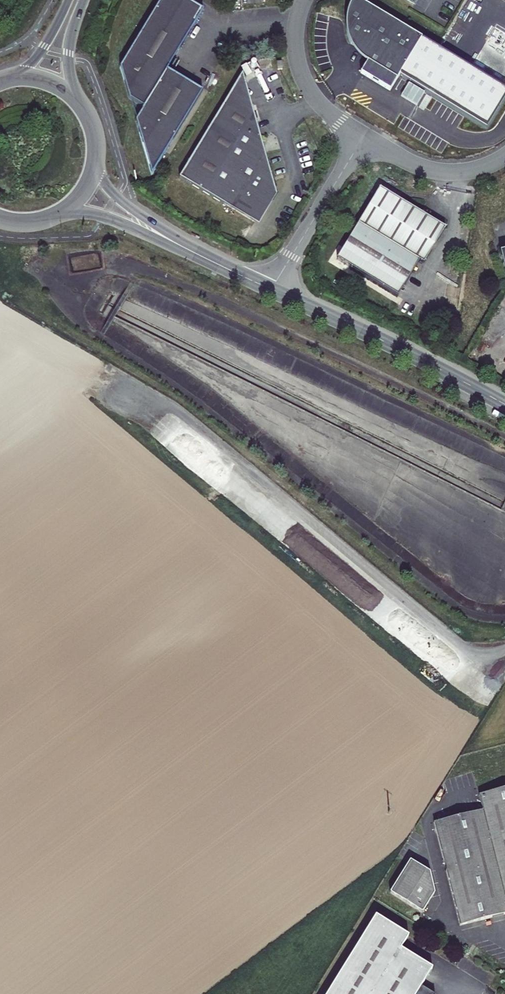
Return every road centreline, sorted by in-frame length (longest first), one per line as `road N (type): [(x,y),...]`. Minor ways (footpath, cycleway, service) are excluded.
road 1 (tertiary): [(271,290),(504,404)]
road 2 (tertiary): [(43,219),(102,215),(229,270)]
road 3 (tertiary): [(229,270),(118,197),(95,154)]
road 4 (residential): [(364,137),(271,290)]
road 5 (residential): [(364,137),(323,108),(302,77),(295,41),(305,0)]
road 6 (residential): [(504,158),(470,171),(431,171),(364,137)]

